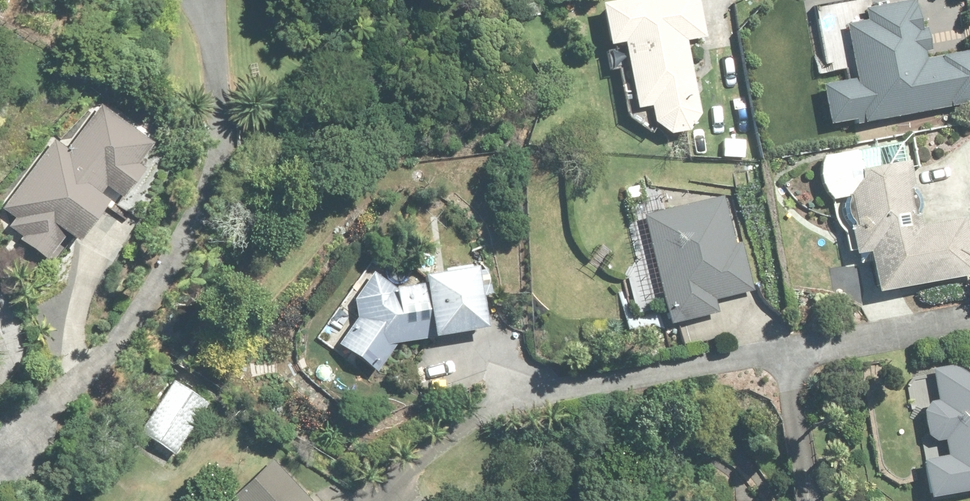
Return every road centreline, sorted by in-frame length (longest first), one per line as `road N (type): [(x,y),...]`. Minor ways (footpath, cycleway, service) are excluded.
road 1 (residential): [(193,18),(225,138),(111,352),(0,440)]

